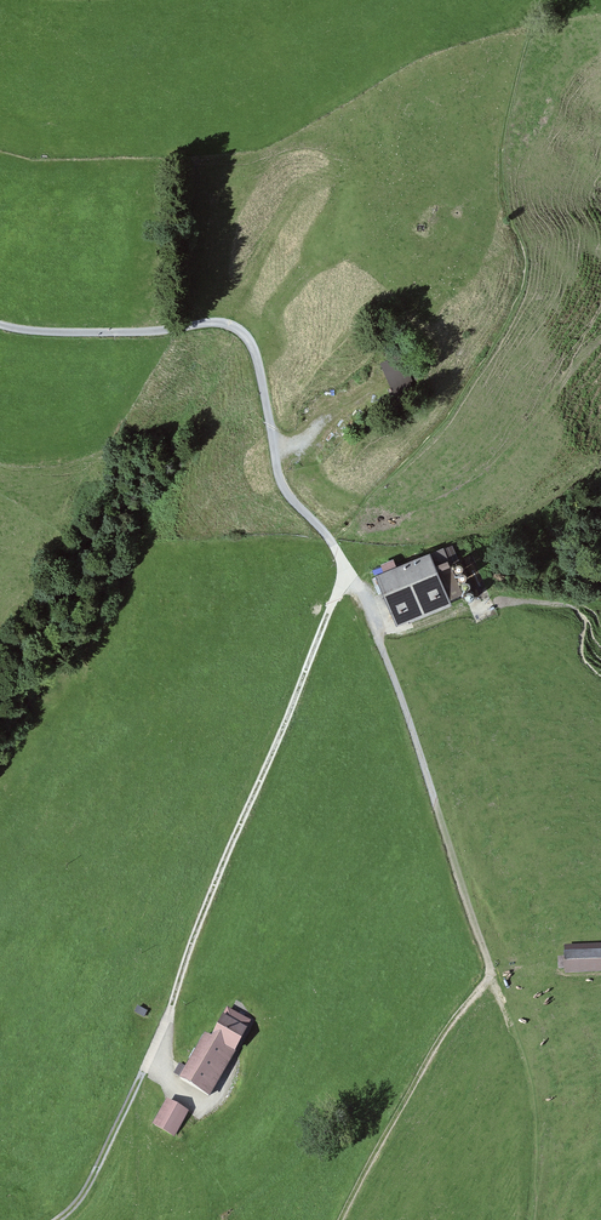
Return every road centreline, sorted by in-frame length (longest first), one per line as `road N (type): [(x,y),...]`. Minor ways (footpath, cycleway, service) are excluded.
road 1 (track): [(55,1219),(87,1196),(142,1079),(339,590),(351,580)]
road 2 (track): [(333,542),(282,480),(262,367),(242,330),(224,322),(156,332),(0,325)]
road 3 (track): [(490,973),(377,629),(333,542)]
road 4 (track): [(293,447),(332,488),(382,509),(444,497),(518,443),(600,341)]
road 5 (track): [(345,1219),(374,1148),(490,973)]
road 6 (track): [(128,1219),(142,1079)]

